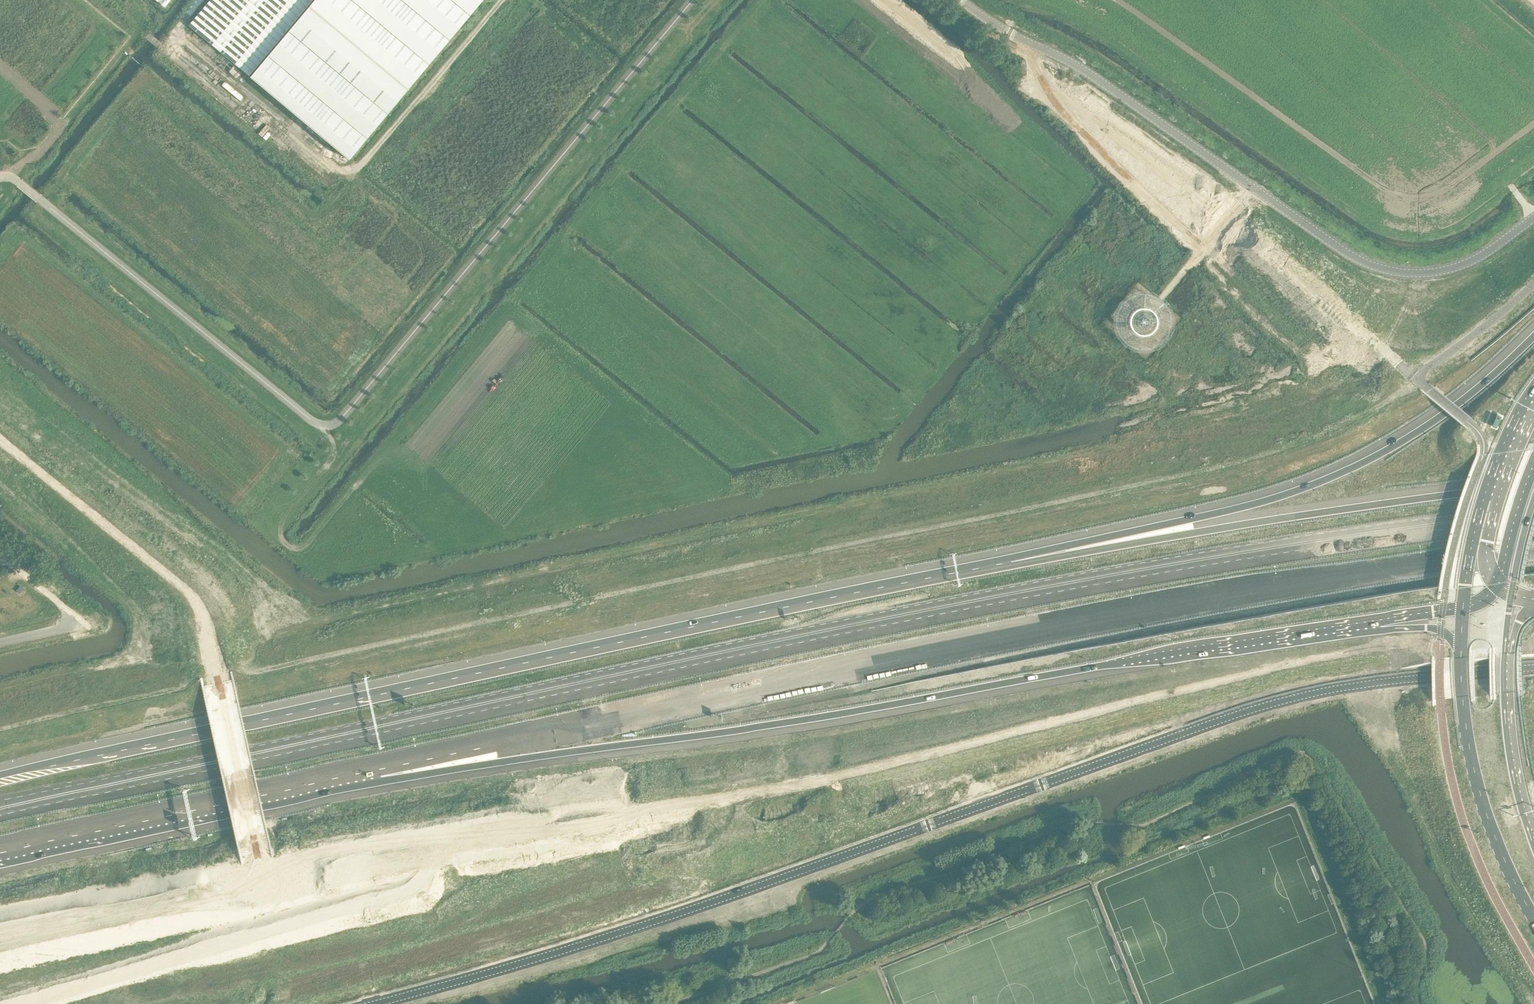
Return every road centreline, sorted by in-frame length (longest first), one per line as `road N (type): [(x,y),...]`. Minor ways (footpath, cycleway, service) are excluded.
road 1 (motorway): [(1533,514),(1228,556),(900,614),(0,809)]
road 2 (tertiary): [(1533,667),(1388,681),(1259,708),(690,910),(373,1003)]
road 3 (motorway): [(376,767),(1091,622),(1533,553)]
road 4 (motorway): [(1002,563),(0,777)]
road 5 (motorway): [(376,767),(497,763),(773,723),(1378,623)]
road 6 (motorway): [(1533,336),(1427,426),(1340,473),(1221,513),(1002,563)]
road 7 (unclassified): [(1428,273),(1384,269),(1341,249),(1093,76),(960,0)]
road 8 (motorway): [(1533,485),(1002,563)]
road 9 (motorway): [(0,849),(376,767)]
road 10 (secondary): [(1460,641),(1481,788),(1533,915)]
road 11 (secondary): [(1533,835),(1511,747),(1509,638)]
road 12 (primary): [(1533,395),(1498,468),(1475,546)]
road 13 (motorway): [(1494,586),(1533,464)]
road 14 (unclassified): [(1428,273),(1471,261),(1533,218)]

